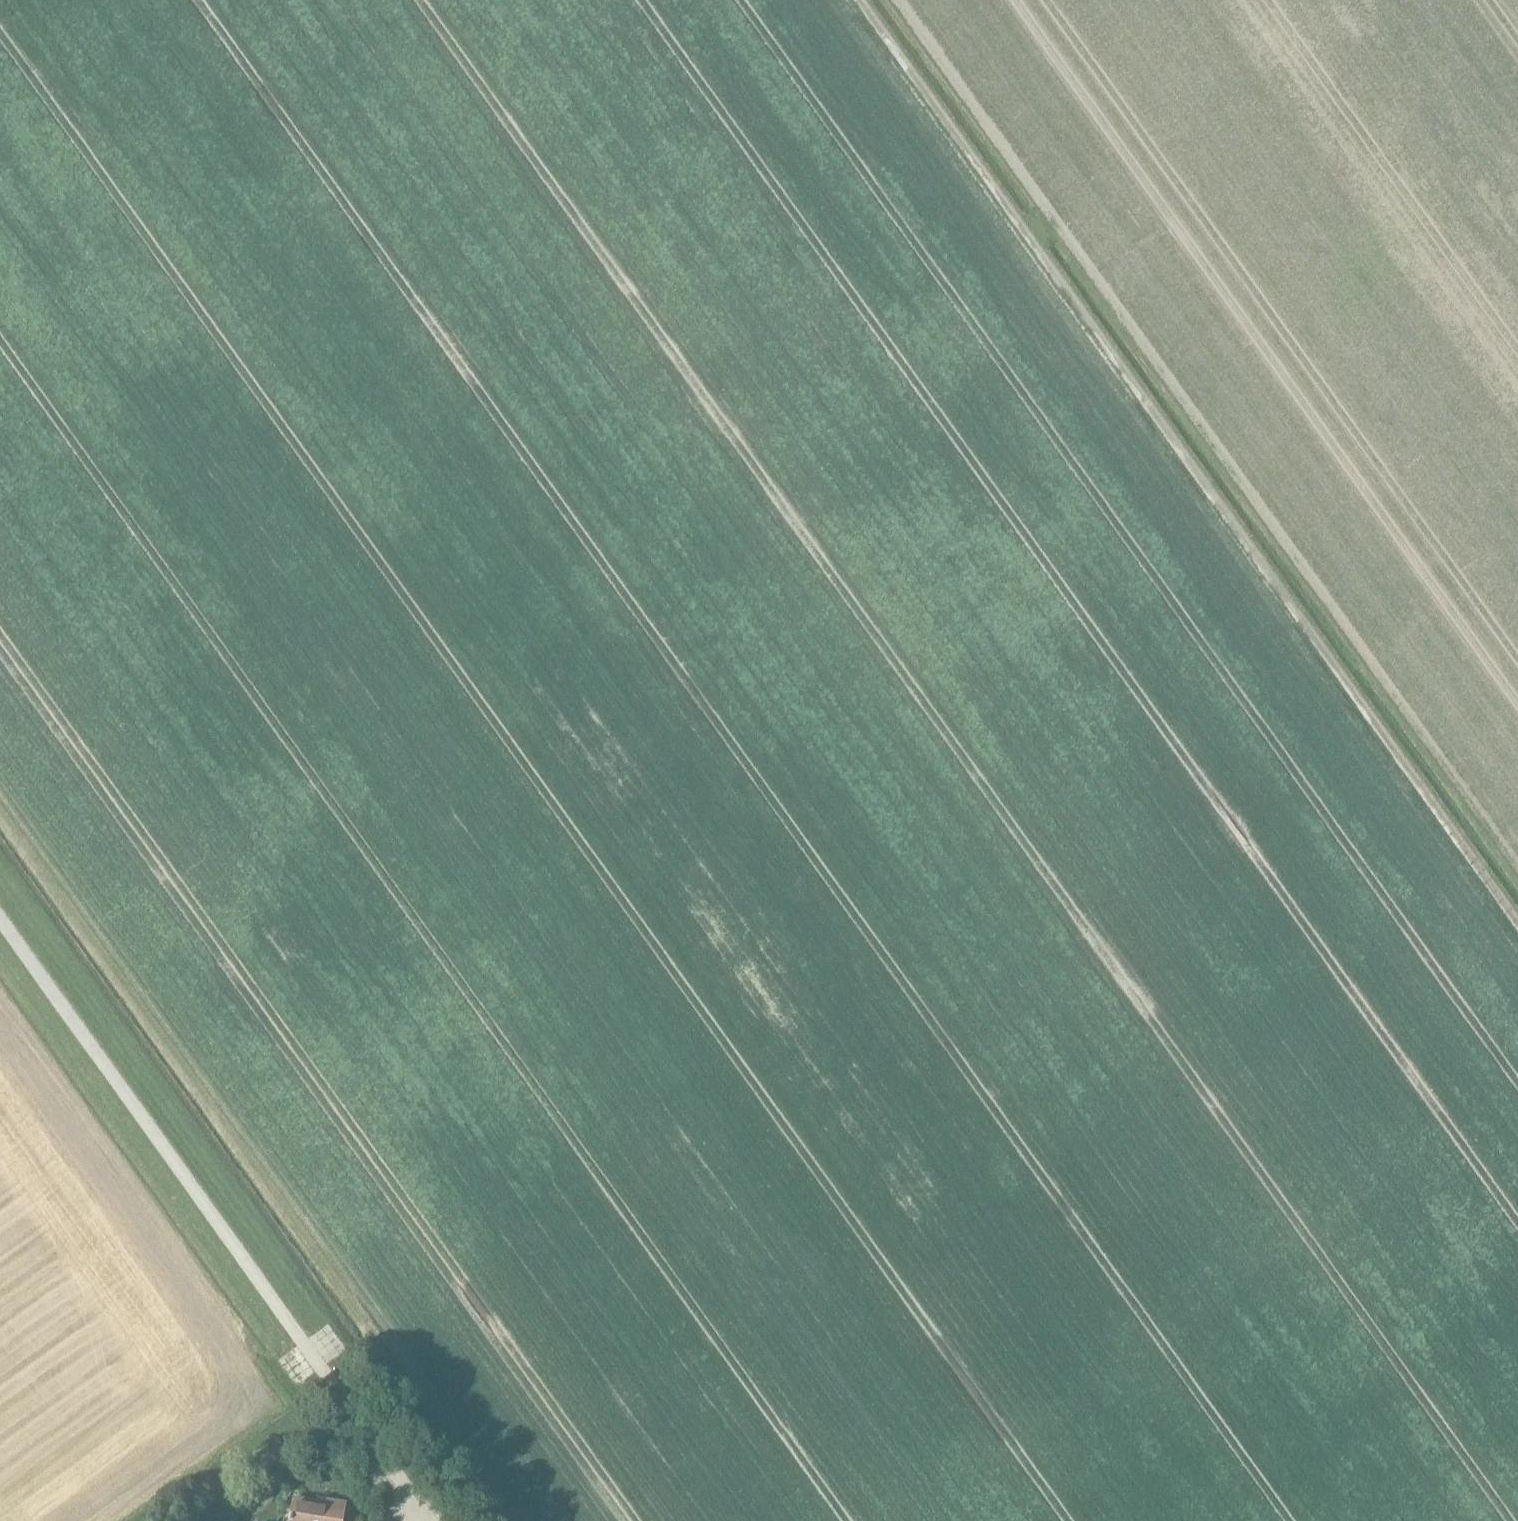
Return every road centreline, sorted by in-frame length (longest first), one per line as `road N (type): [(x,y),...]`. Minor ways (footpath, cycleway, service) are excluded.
road 1 (unclassified): [(317,1379),(0,945)]

